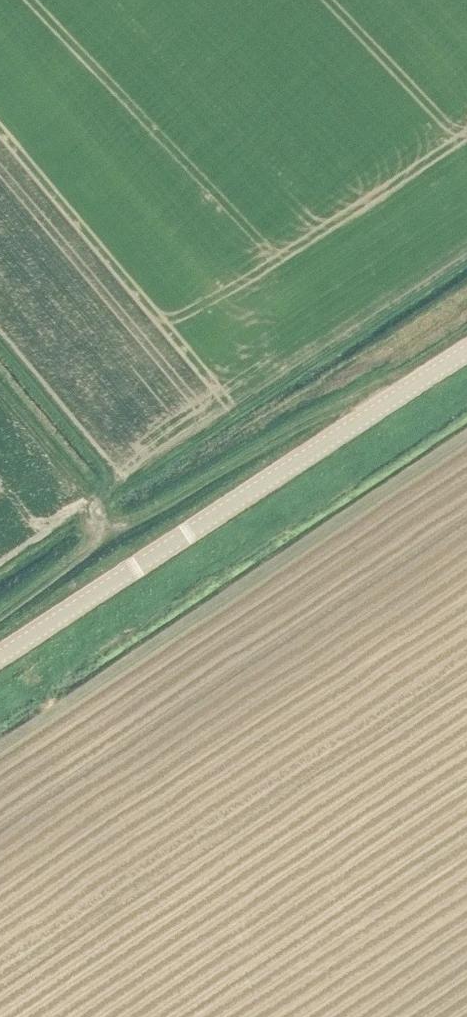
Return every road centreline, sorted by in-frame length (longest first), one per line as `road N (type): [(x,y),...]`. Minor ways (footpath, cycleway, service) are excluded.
road 1 (tertiary): [(0,663),(466,349)]

